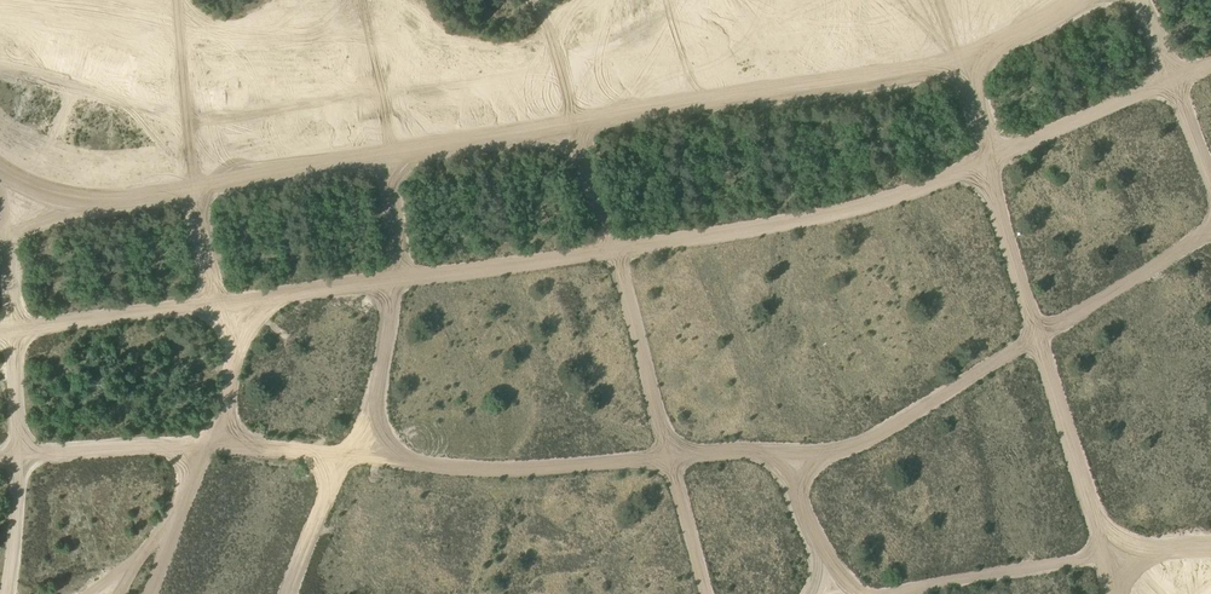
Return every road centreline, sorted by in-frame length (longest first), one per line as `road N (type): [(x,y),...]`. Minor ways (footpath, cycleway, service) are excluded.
road 1 (track): [(0,331),(741,231),(890,199),(1210,67)]
road 2 (track): [(873,593),(817,539),(791,452)]

